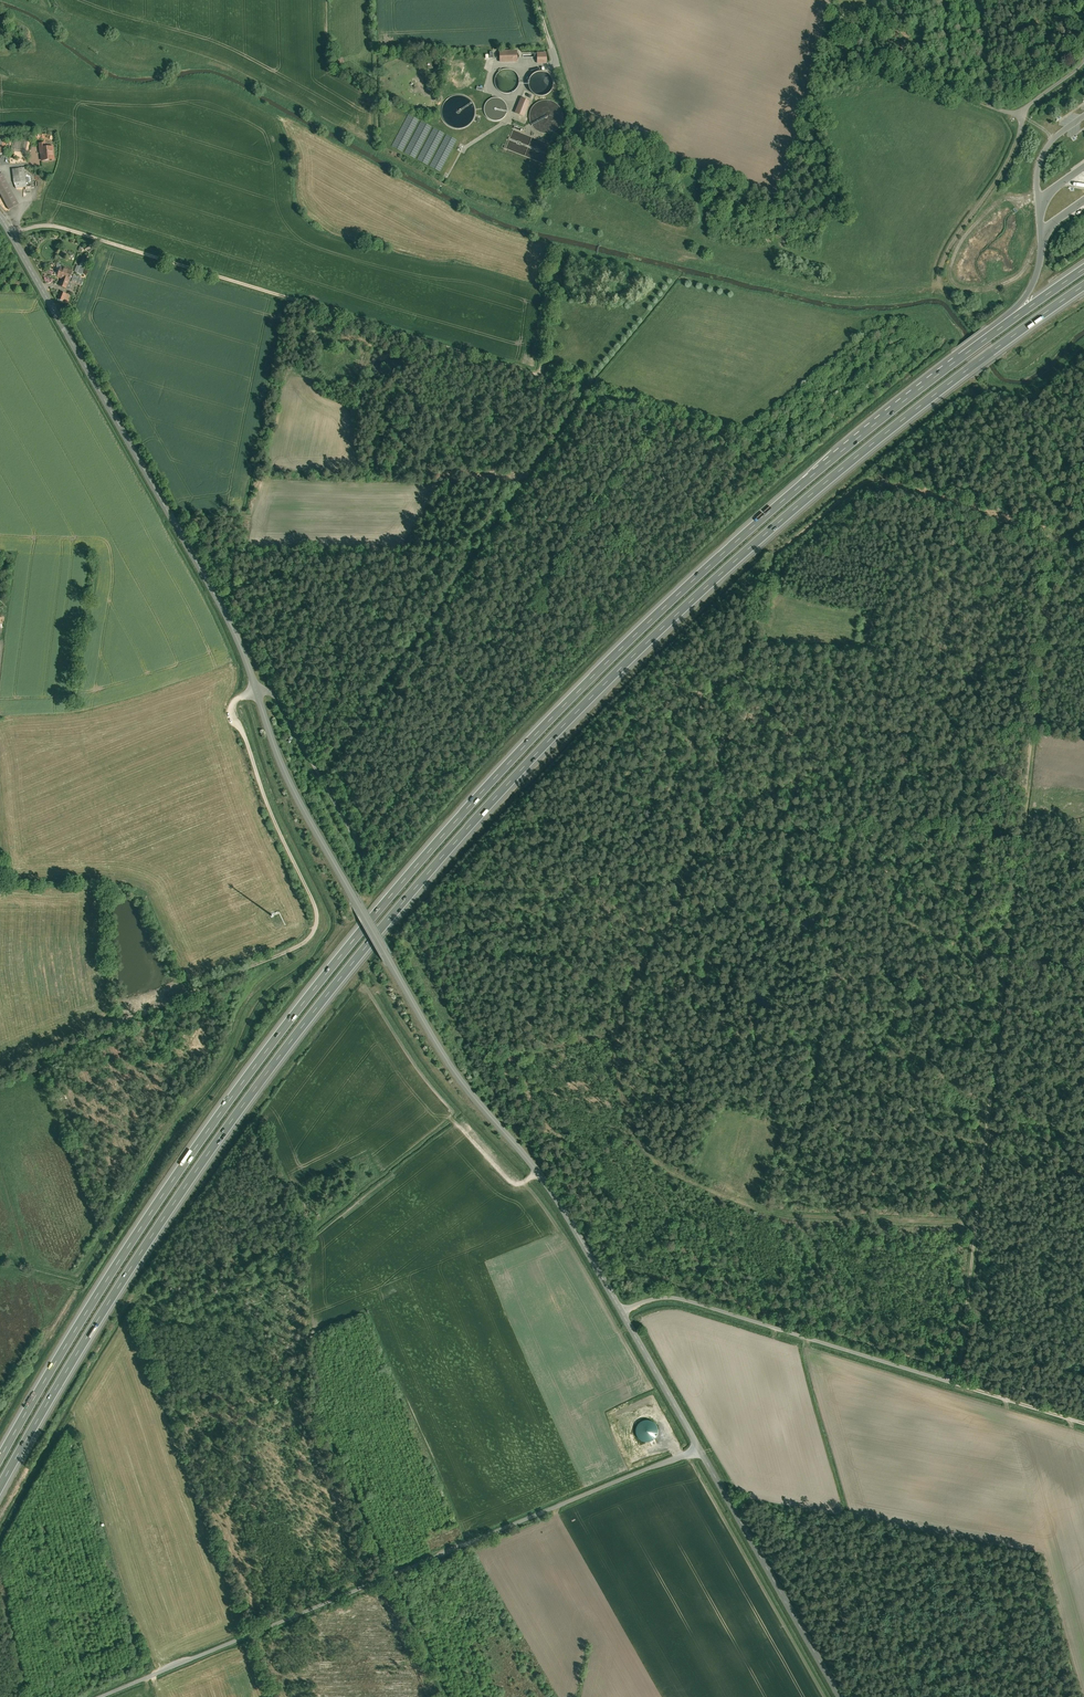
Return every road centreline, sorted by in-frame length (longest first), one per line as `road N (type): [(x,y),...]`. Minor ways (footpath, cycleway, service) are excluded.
road 1 (motorway): [(0,1489),(197,1169),(424,878),(675,616),(844,469),(1083,287)]
road 2 (motorway): [(1083,270),(833,458),(667,605),(498,775),(331,967),(220,1113),(121,1258),(0,1459)]
road 3 (track): [(942,1380),(961,1352),(1054,535)]
road 4 (track): [(13,239),(46,227),(66,230),(734,436)]
road 5 (unclassified): [(256,689),(304,812),(431,1035),(557,1198),(621,1312)]
road 6 (unclassified): [(698,1447),(101,1696)]
road 7 (unclassified): [(0,217),(207,583),(256,689)]
road 8 (unclassified): [(621,1312),(680,1300),(1083,1423)]
road 9 (track): [(773,570),(780,554),(873,482),(1062,538)]
road 10 (unclassified): [(1023,116),(718,0)]
road 11 (track): [(0,1079),(285,952)]
road 12 (unclassified): [(285,952),(311,933),(316,912),(233,720),(237,701),(256,689)]
road 13 (unclassified): [(698,1447),(840,1696)]
road 14 (track): [(968,319),(942,285),(944,262),(1020,134)]
road 15 (unclassified): [(256,689),(280,705),(359,845)]
road 16 (unclassified): [(621,1312),(698,1447)]

